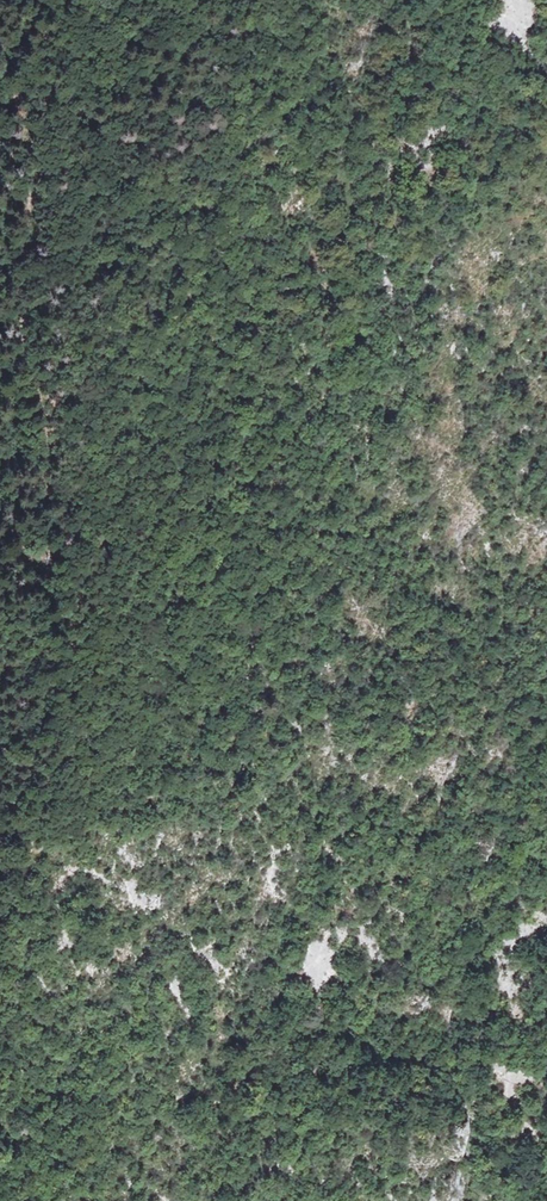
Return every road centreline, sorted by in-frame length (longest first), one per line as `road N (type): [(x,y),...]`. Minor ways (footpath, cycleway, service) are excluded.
road 1 (track): [(62,725),(81,540),(31,352),(25,261),(70,0)]
road 2 (track): [(0,912),(35,832),(62,725)]

